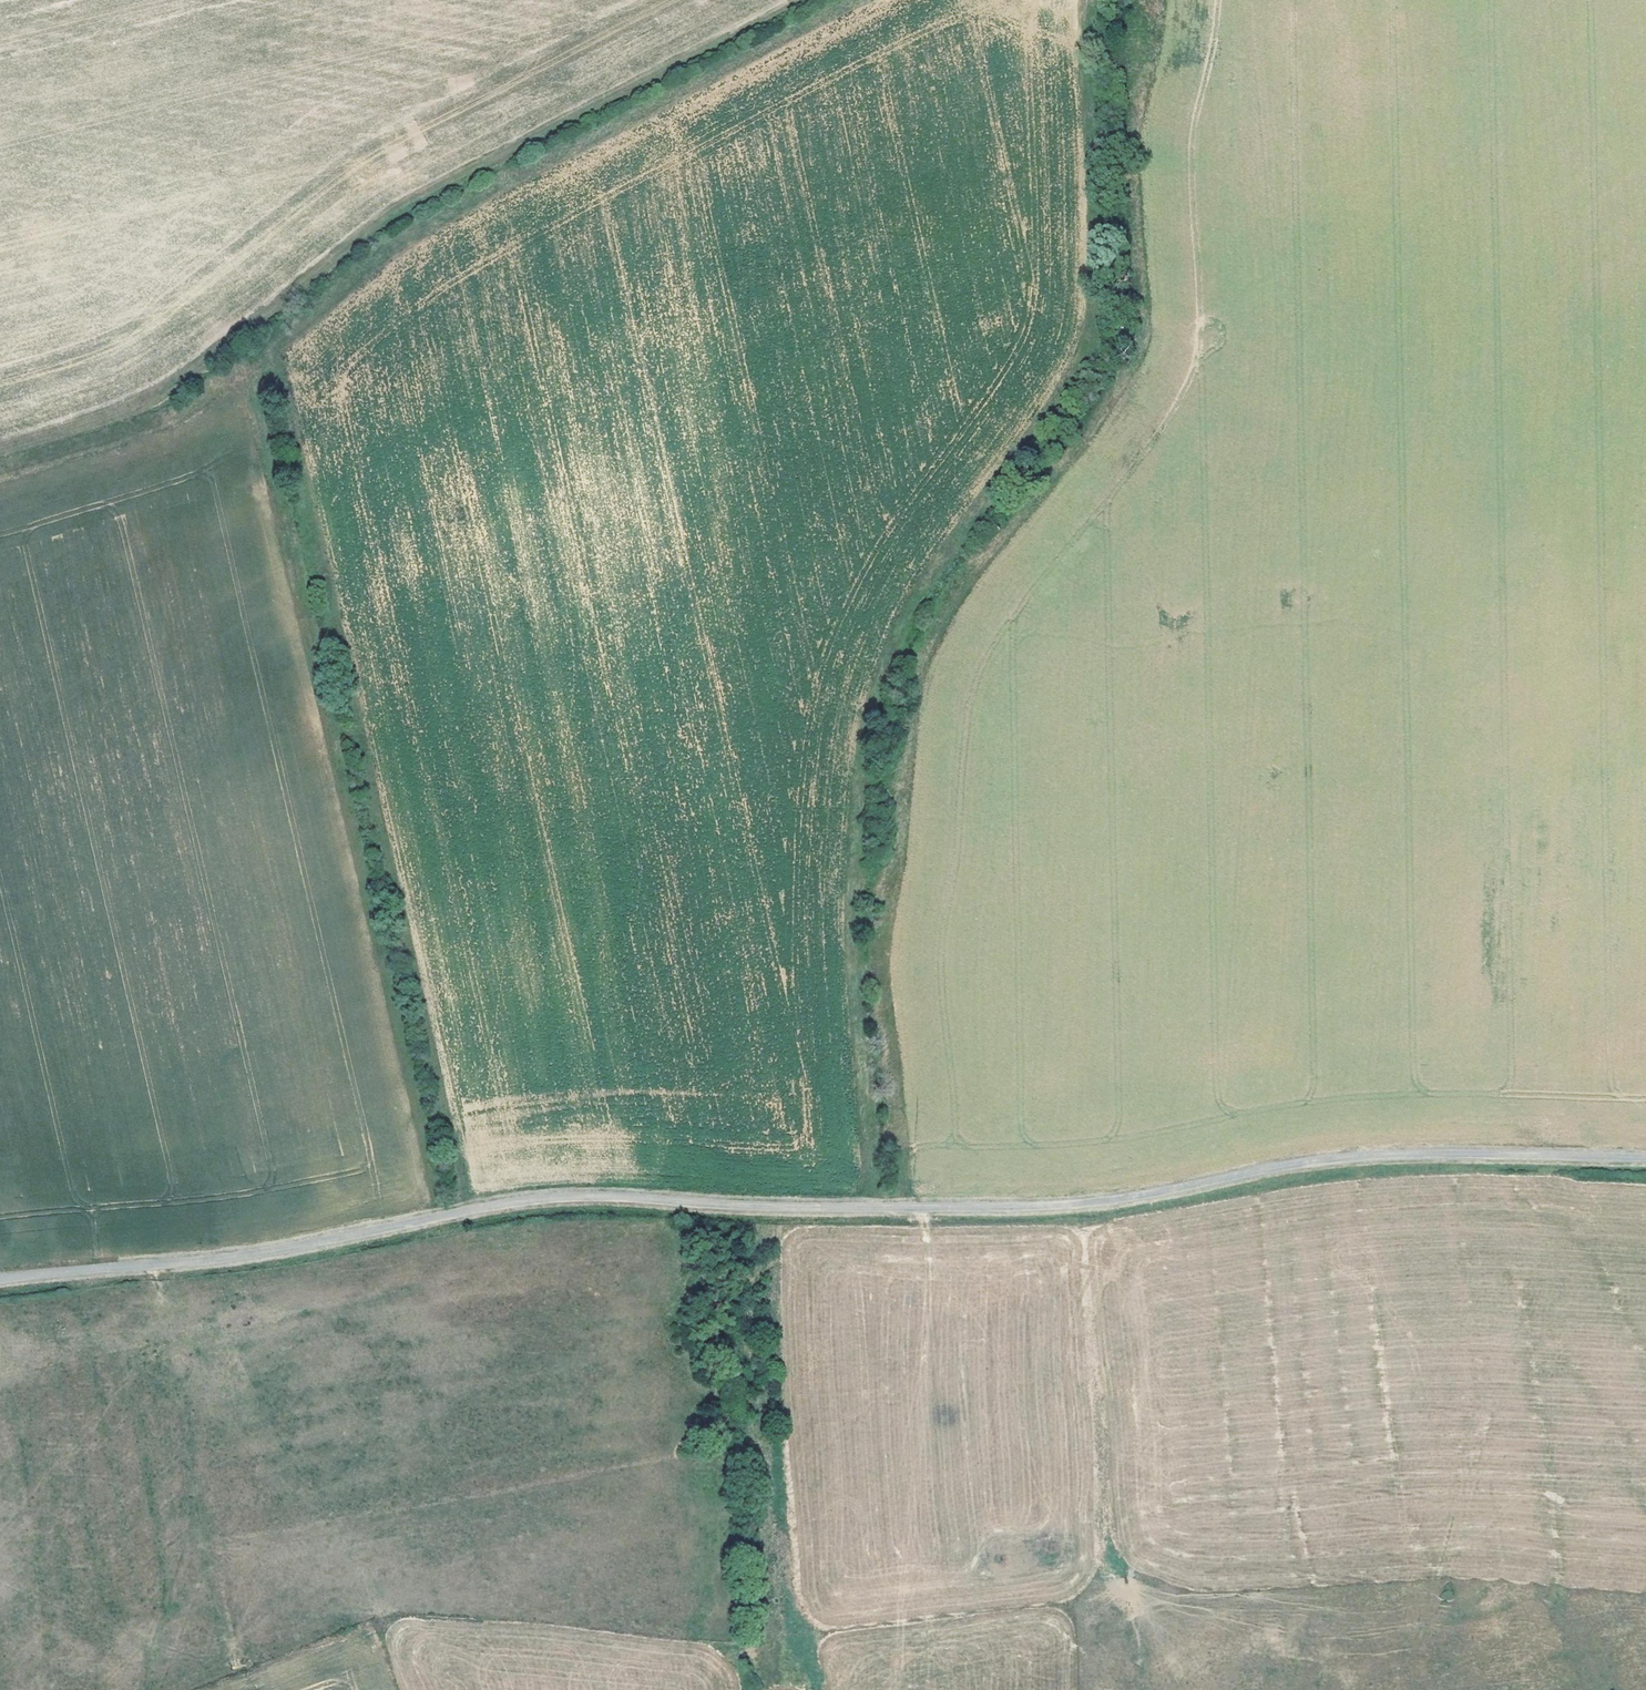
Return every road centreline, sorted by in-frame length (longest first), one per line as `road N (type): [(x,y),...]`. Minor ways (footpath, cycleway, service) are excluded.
road 1 (track): [(1645,1161),(1326,1162),(1069,1209),(535,1202),(259,1257),(0,1282)]

